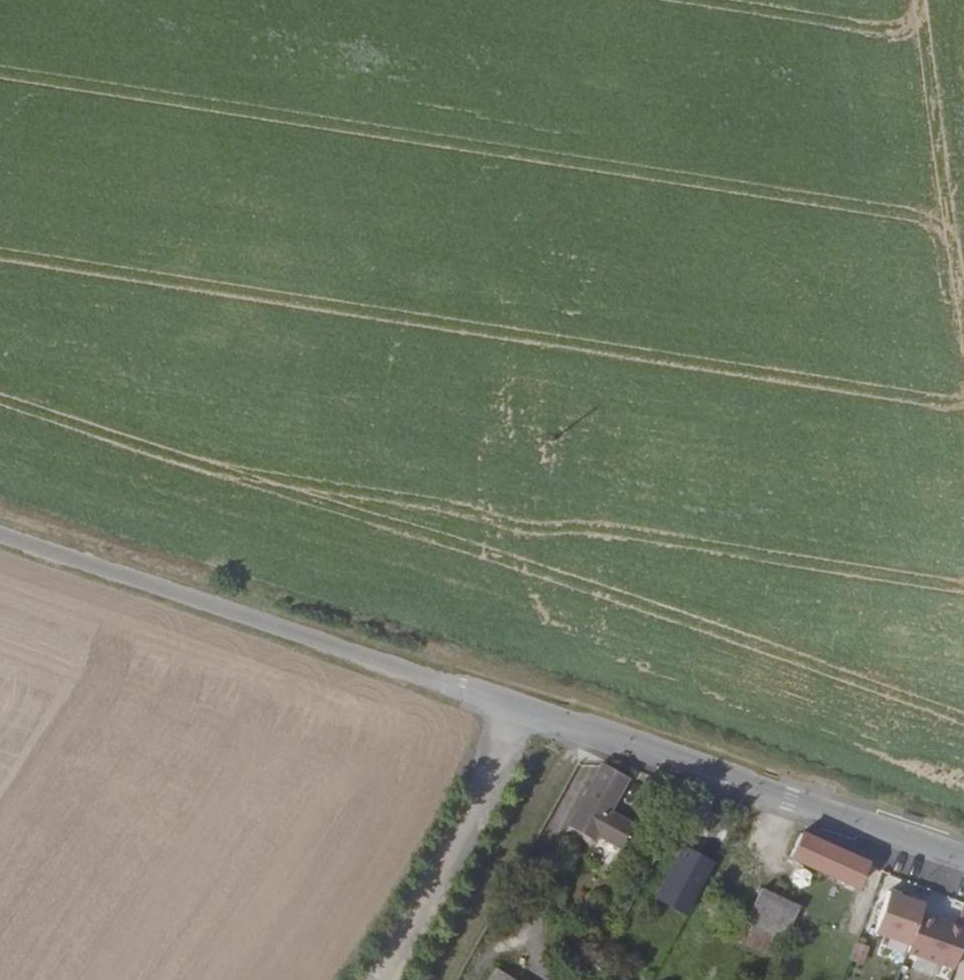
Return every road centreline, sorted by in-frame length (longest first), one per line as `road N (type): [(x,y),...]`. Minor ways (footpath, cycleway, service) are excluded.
road 1 (unclassified): [(517,718),(0,527)]
road 2 (unclassified): [(517,718),(733,779),(963,861)]

